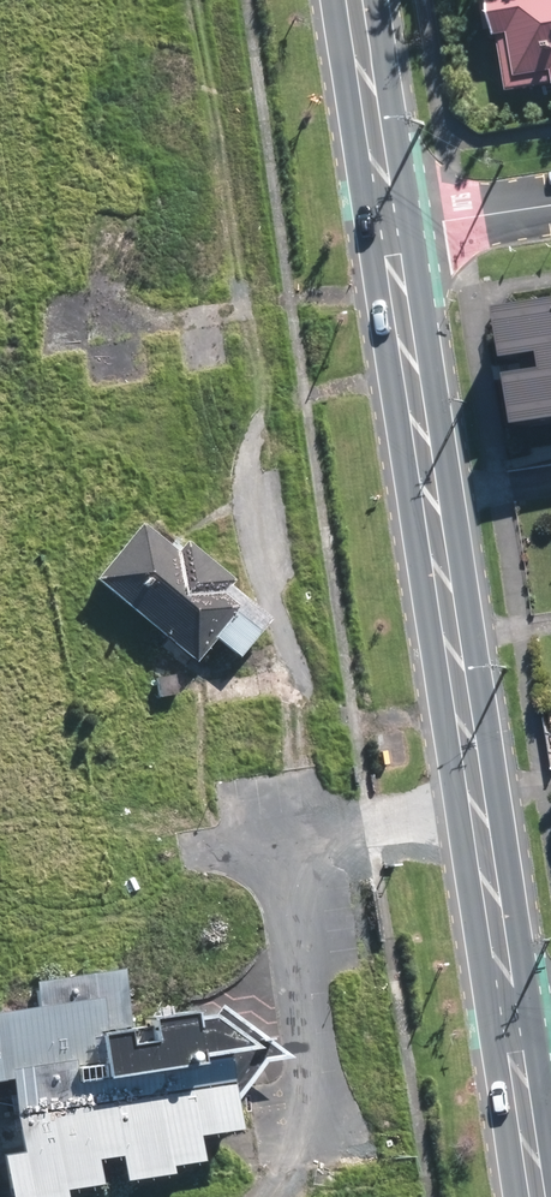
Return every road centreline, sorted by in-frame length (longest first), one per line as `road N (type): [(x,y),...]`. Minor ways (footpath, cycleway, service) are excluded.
road 1 (primary): [(390,229),(516,1036)]
road 2 (primary): [(356,0),(390,229)]
road 3 (residential): [(550,202),(390,229)]
road 4 (primary): [(516,1036),(540,1196)]

